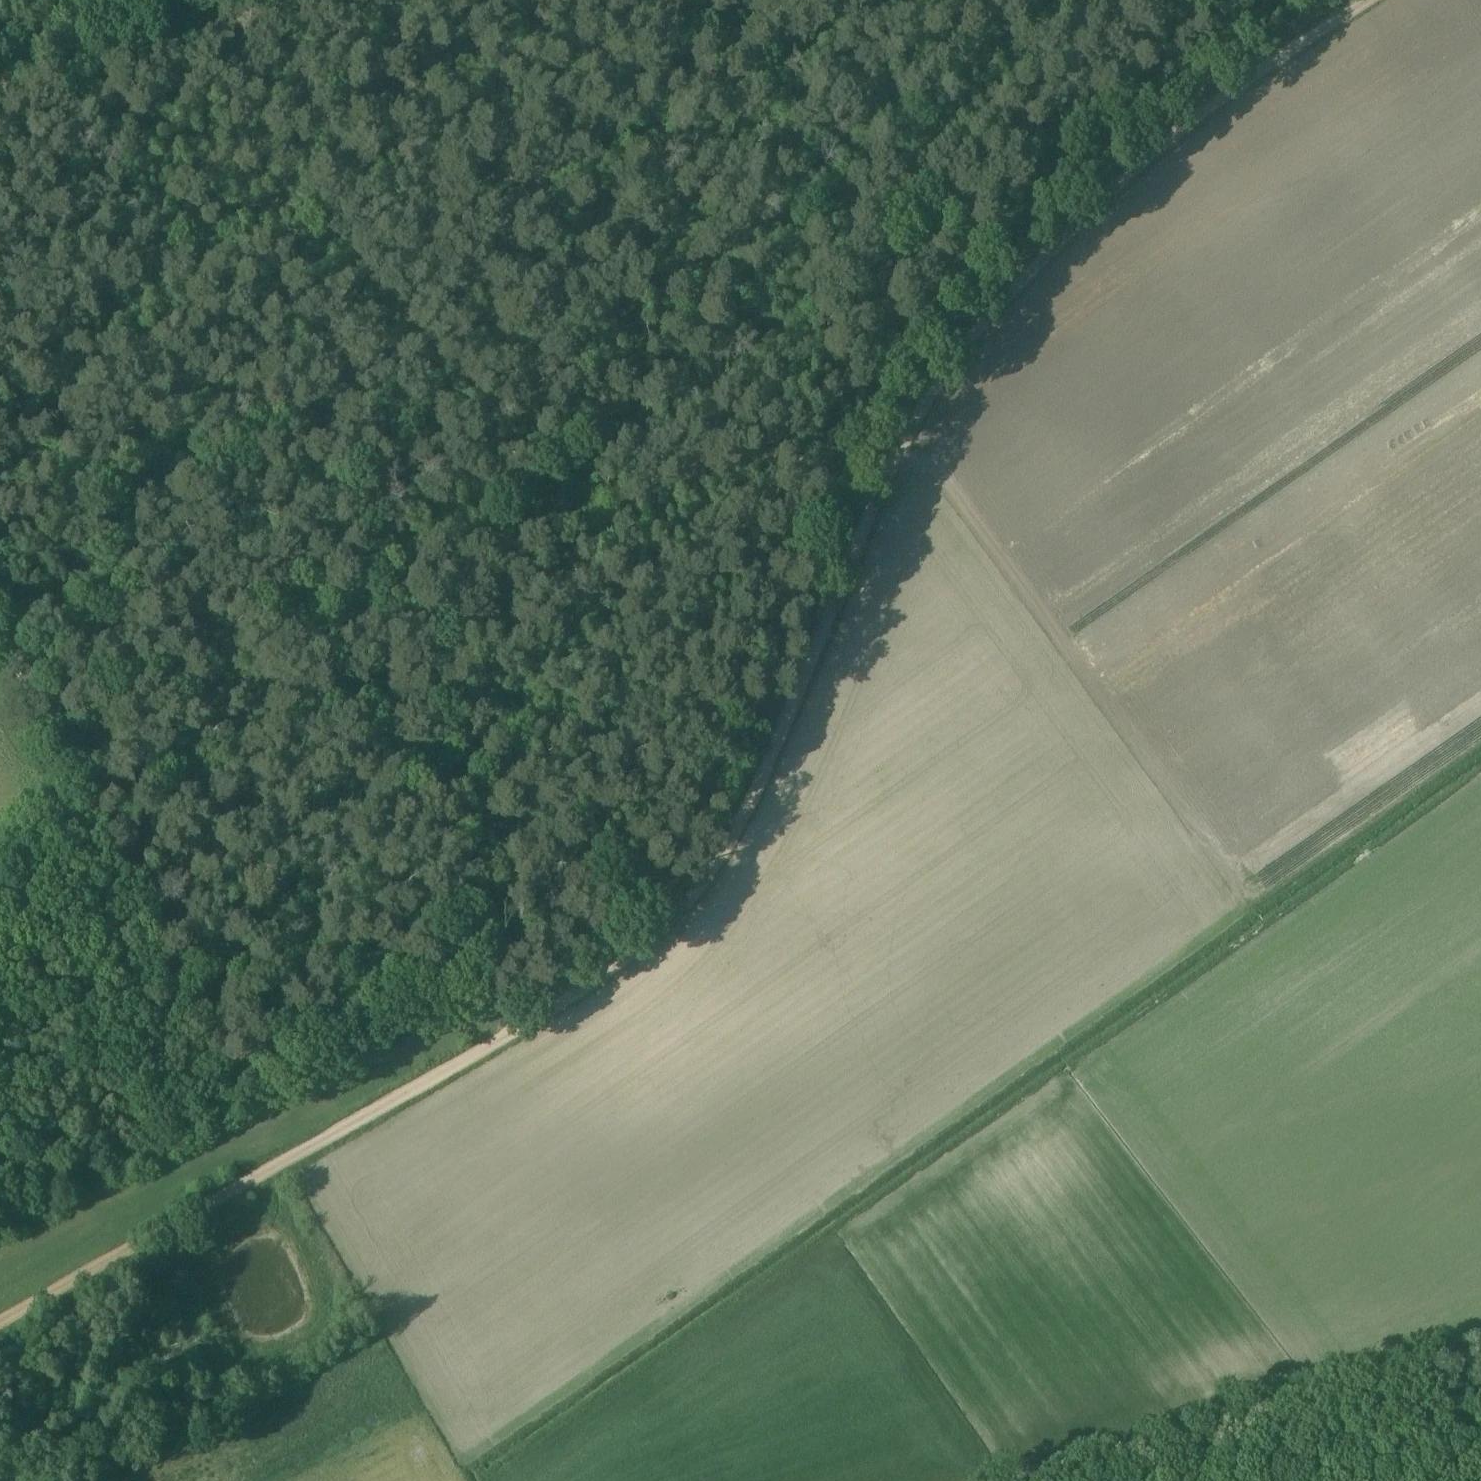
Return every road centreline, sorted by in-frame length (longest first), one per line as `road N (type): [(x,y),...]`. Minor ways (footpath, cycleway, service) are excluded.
road 1 (track): [(488,1042),(657,937),(704,880),(749,806),(911,426),(1002,305)]
road 2 (track): [(0,1330),(488,1042)]
road 3 (track): [(1018,1480),(1480,1350)]
road 4 (track): [(1002,305),(1087,213),(1174,137),(1367,0)]
road 5 (track): [(0,94),(288,0)]

